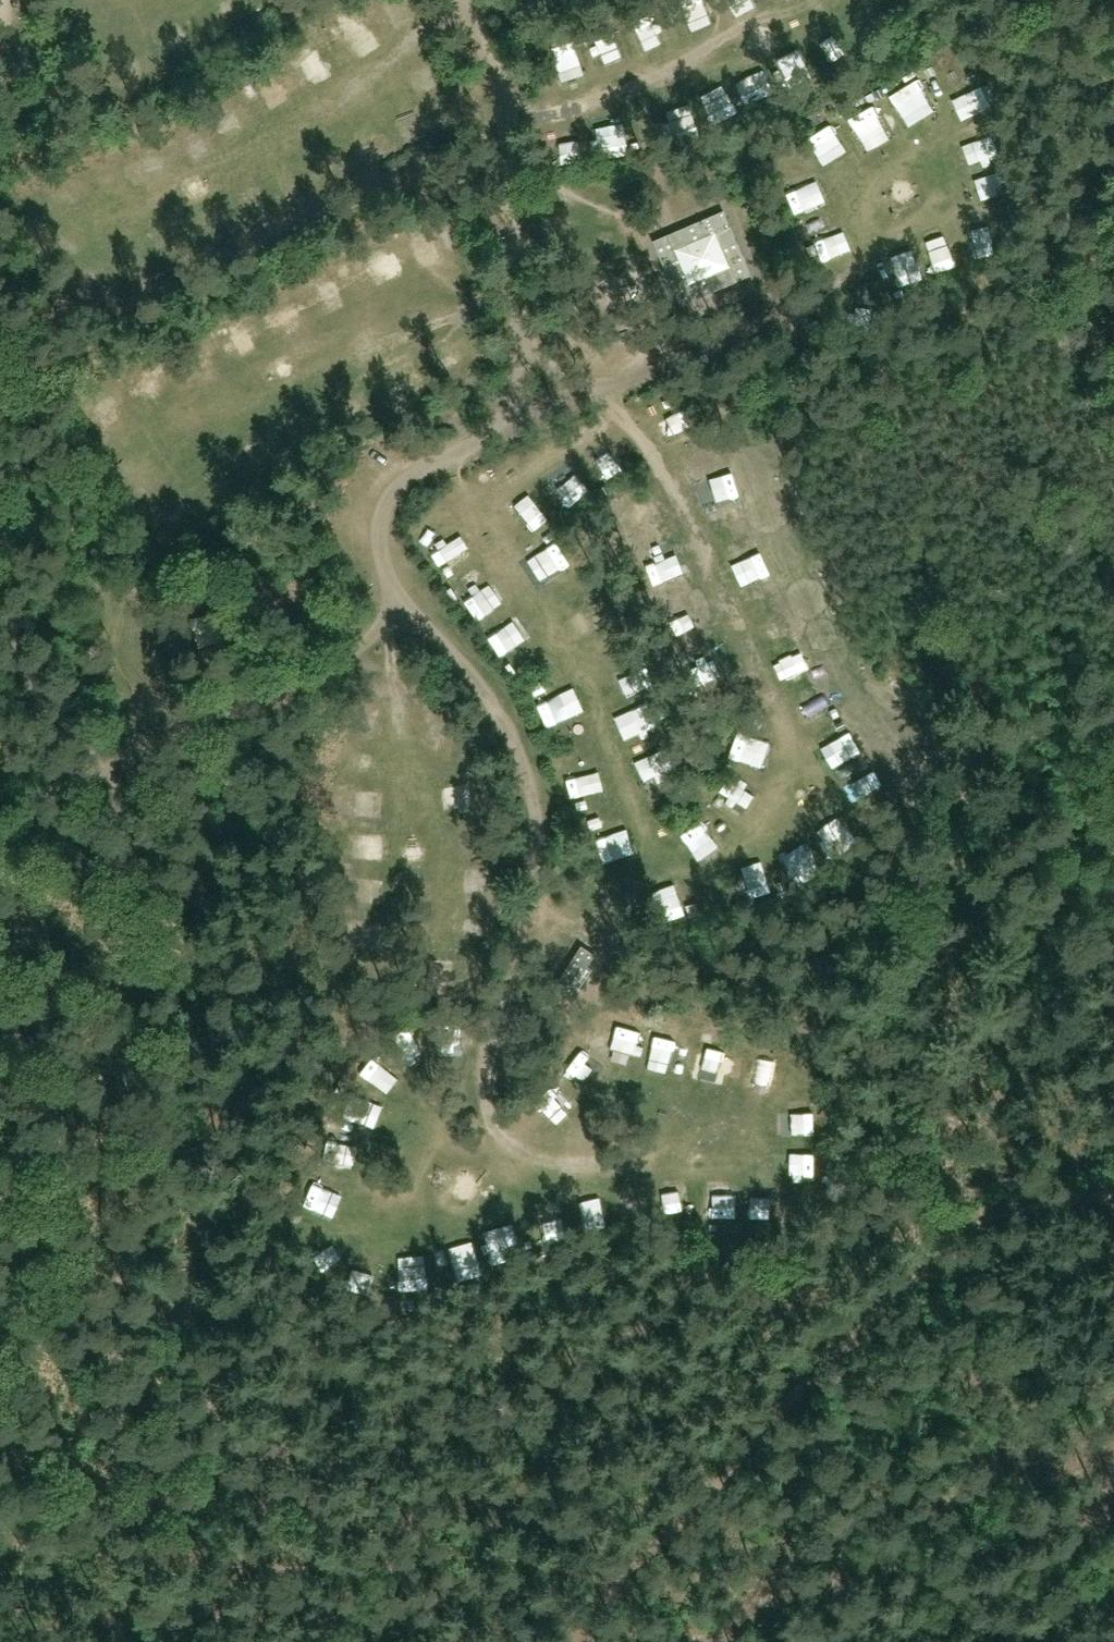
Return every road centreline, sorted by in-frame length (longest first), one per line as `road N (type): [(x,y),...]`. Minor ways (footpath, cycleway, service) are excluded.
road 1 (track): [(463,0),(505,117),(519,334),(513,420),(382,492),(370,530),(401,610),(471,673),(504,720),(528,784),(532,880),(490,1053),(488,1096),(497,1129),(522,1151),(557,1163),(643,1159)]
road 2 (track): [(1113,1215),(1077,1211),(986,1246),(868,1340),(593,1641)]
road 3 (track): [(0,805),(128,740),(202,736),(363,651),(408,617)]
road 4 (track): [(506,469),(513,420),(653,370),(888,264)]
road 5 (track): [(519,334),(625,417),(707,557)]
road 6 (track): [(505,117),(639,82)]

